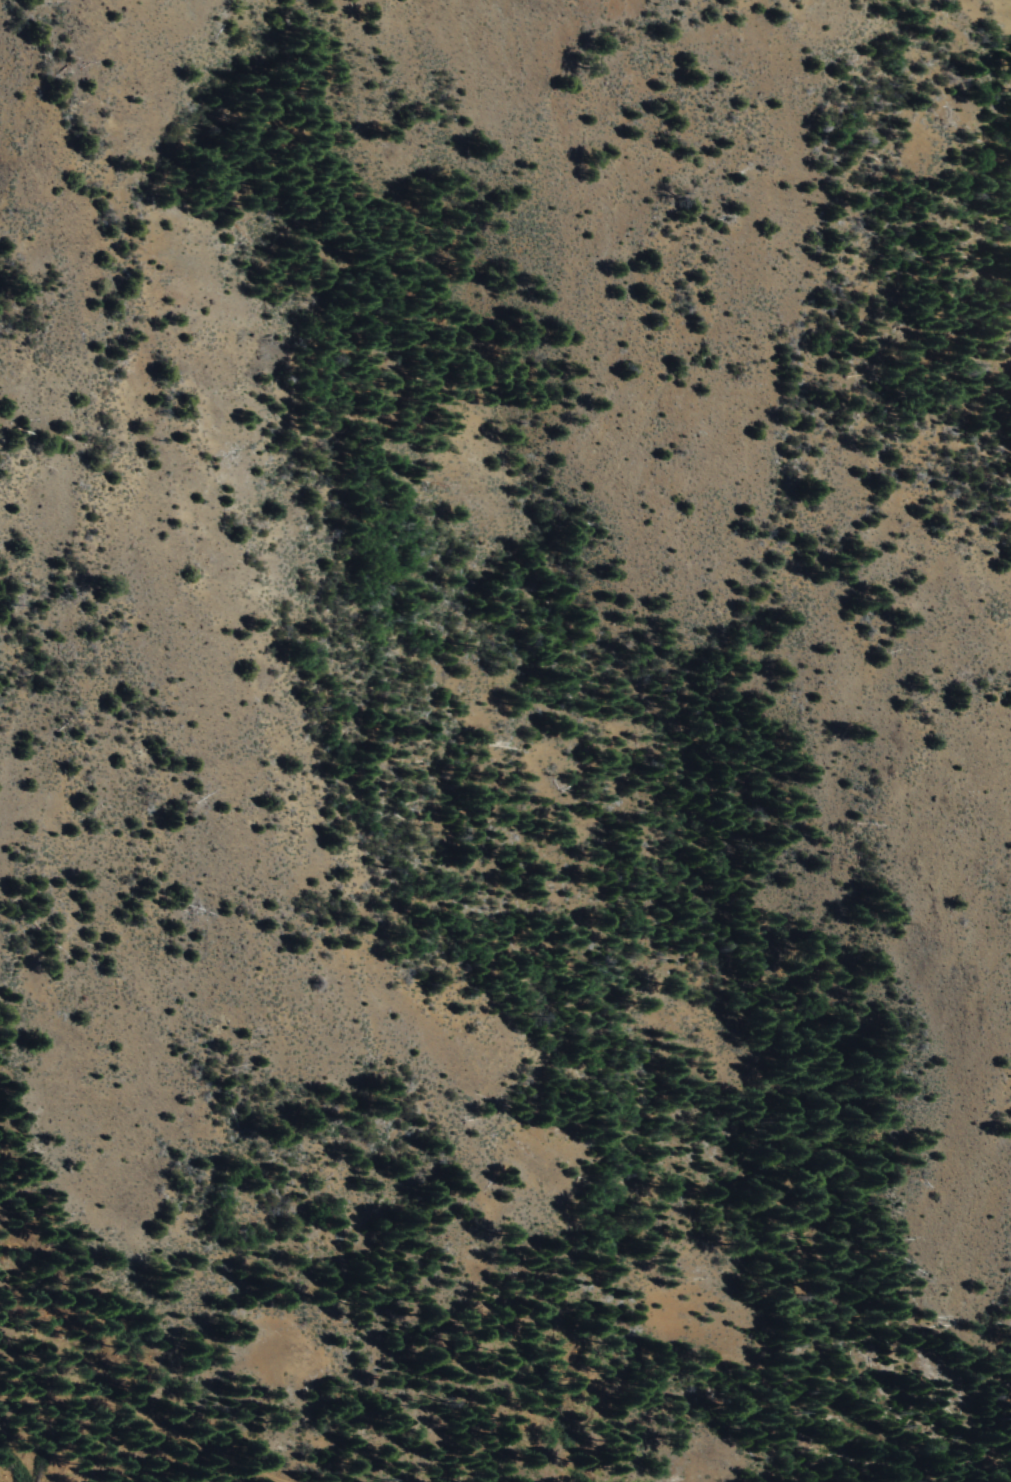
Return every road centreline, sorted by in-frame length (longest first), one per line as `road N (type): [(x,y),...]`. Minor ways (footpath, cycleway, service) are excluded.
road 1 (track): [(0,1395),(110,1405),(287,1481)]

